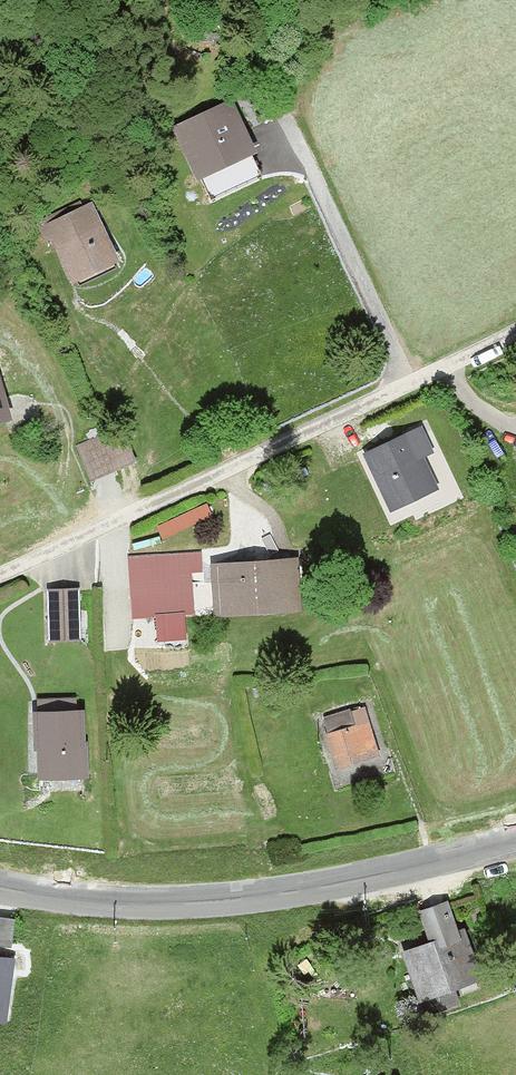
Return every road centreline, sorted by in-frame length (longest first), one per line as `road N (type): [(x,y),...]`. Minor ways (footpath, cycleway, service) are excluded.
road 1 (residential): [(0,577),(515,334)]
road 2 (tertiary): [(0,889),(116,906),(261,901),(515,844)]

